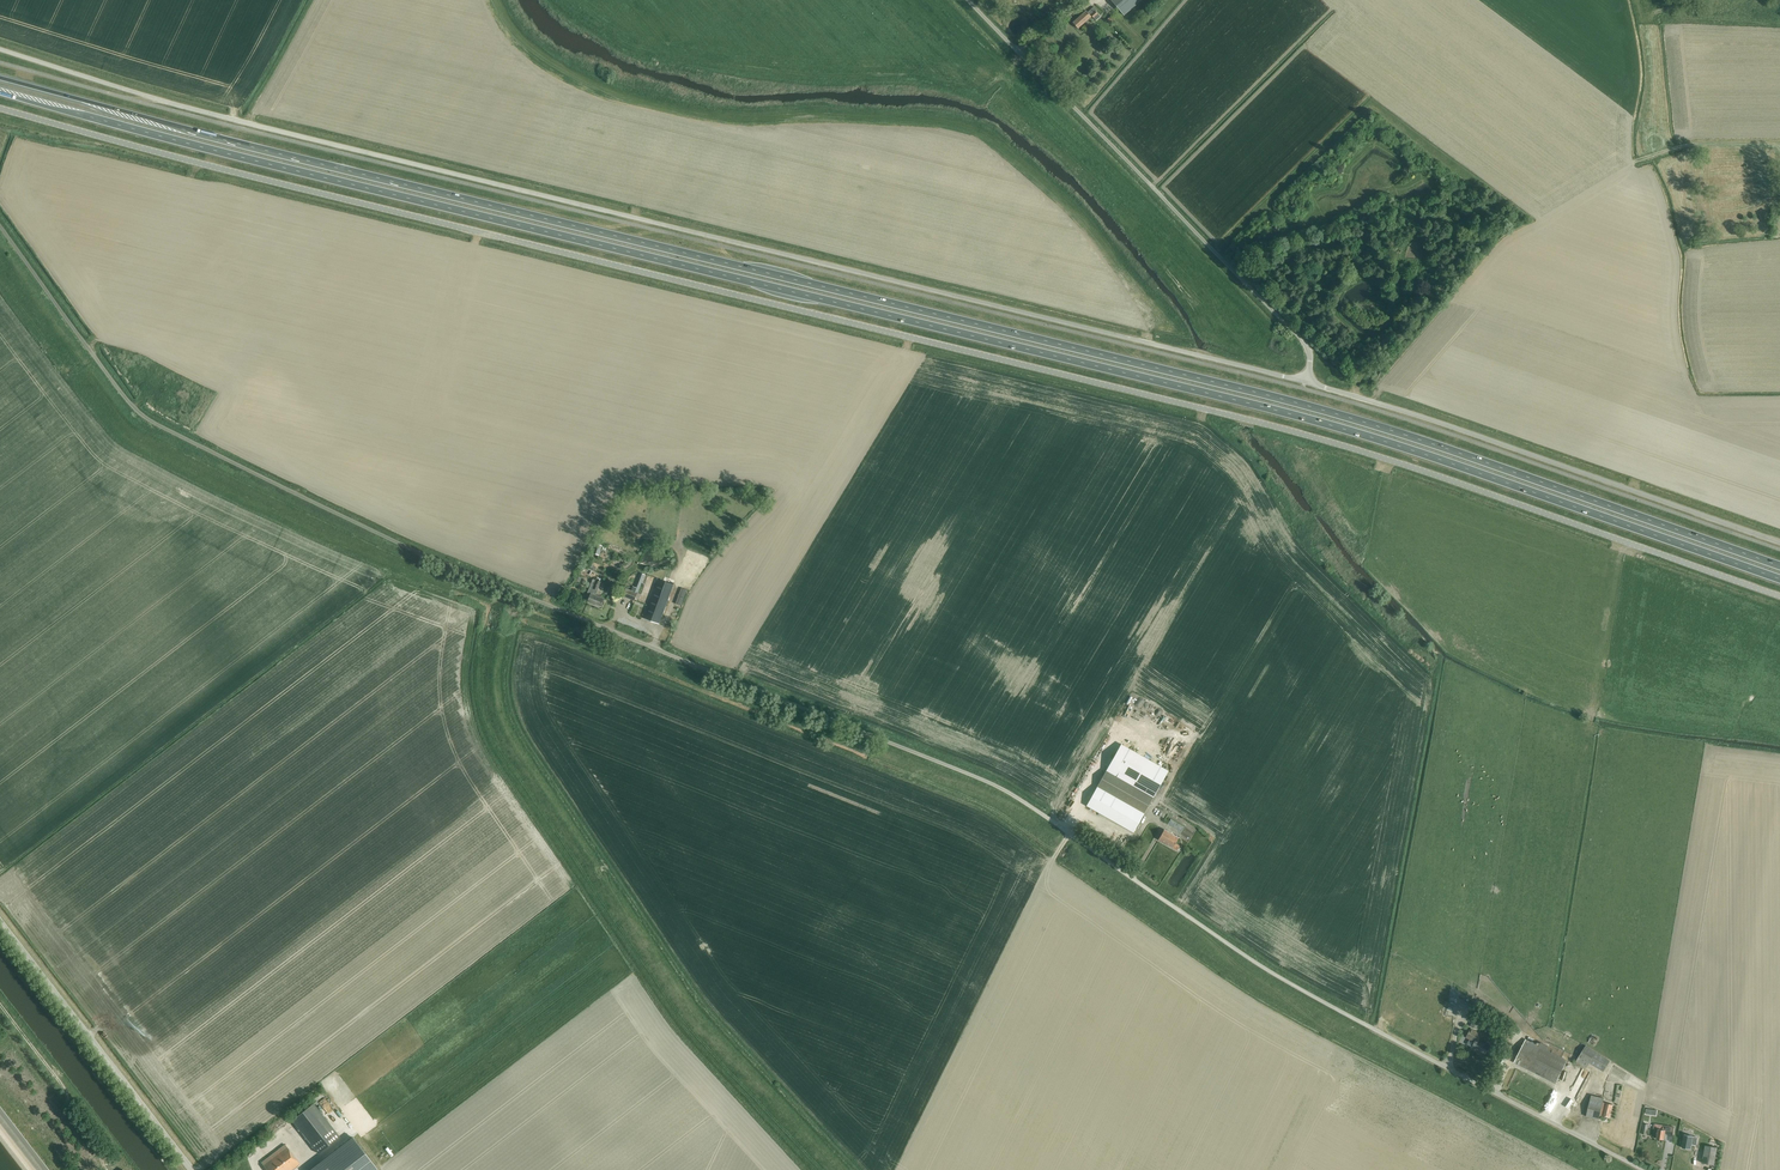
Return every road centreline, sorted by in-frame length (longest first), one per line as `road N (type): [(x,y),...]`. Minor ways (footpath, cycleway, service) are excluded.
road 1 (unclassified): [(1641,1169),(1277,976),(1010,794),(389,541),(162,429),(131,405),(0,226)]
road 2 (unclassified): [(0,109),(368,208),(1294,433),(1779,597)]
road 3 (trunk): [(1779,564),(1345,414),(0,78)]
road 4 (trunk): [(0,93),(1389,443),(1779,579)]
road 5 (unclassified): [(1305,381),(359,148),(0,49)]
road 6 (unclassified): [(967,0),(1304,342),(1305,381)]
road 7 (unclassified): [(1779,542),(1305,381)]
road 8 (unclassified): [(192,1169),(0,921)]

